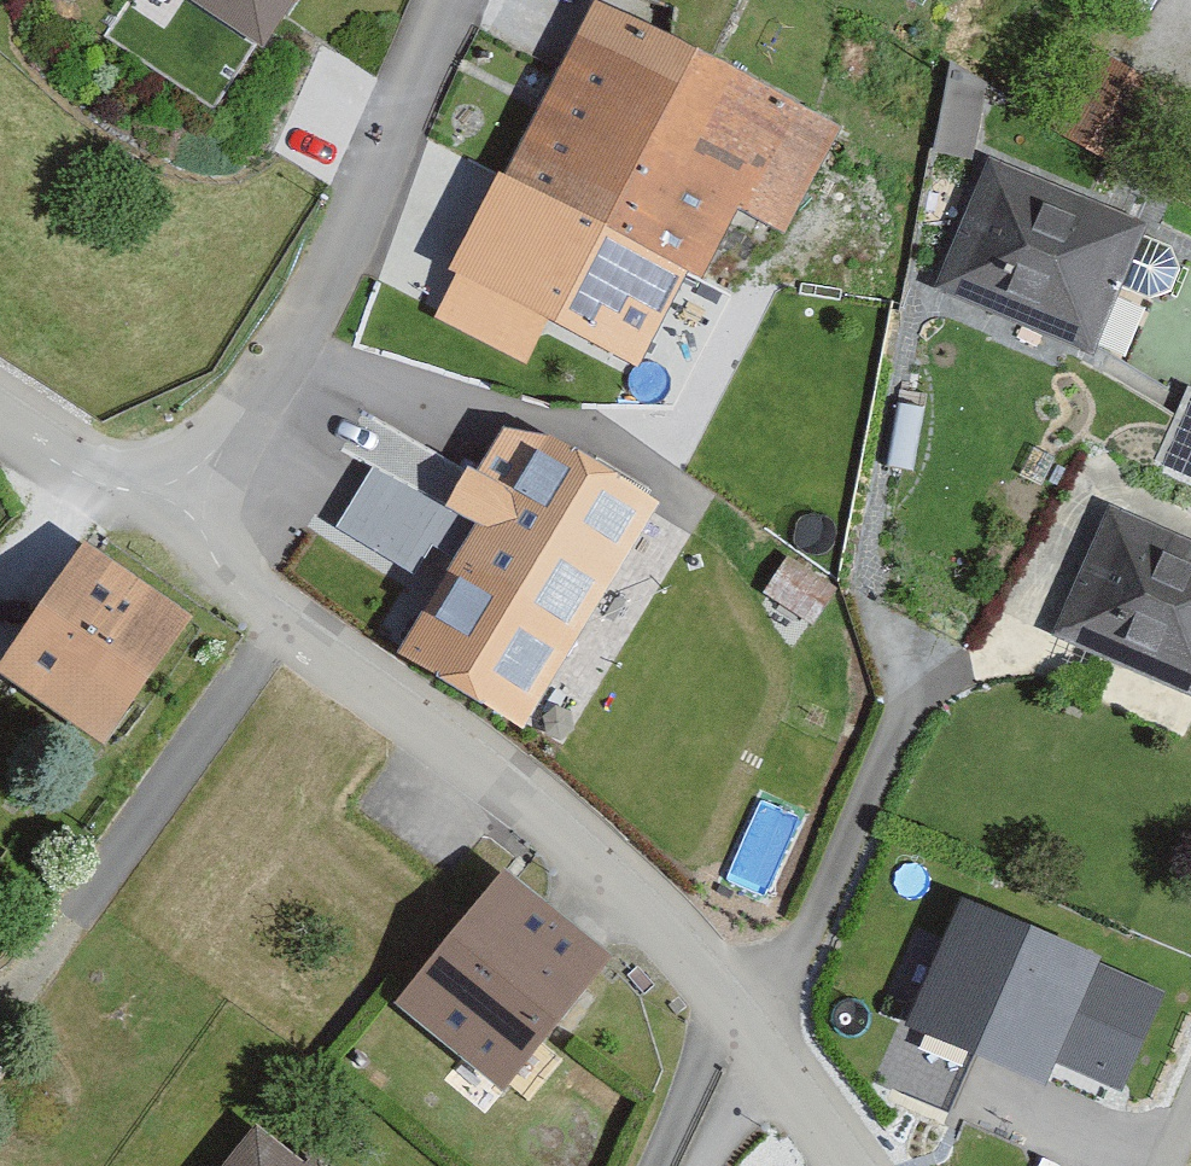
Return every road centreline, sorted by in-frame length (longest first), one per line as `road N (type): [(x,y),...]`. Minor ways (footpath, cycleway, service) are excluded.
road 1 (residential): [(178,534),(498,770),(659,919),(851,1165)]
road 2 (residential): [(178,534),(339,258),(455,0)]
road 3 (residential): [(0,416),(178,534)]

